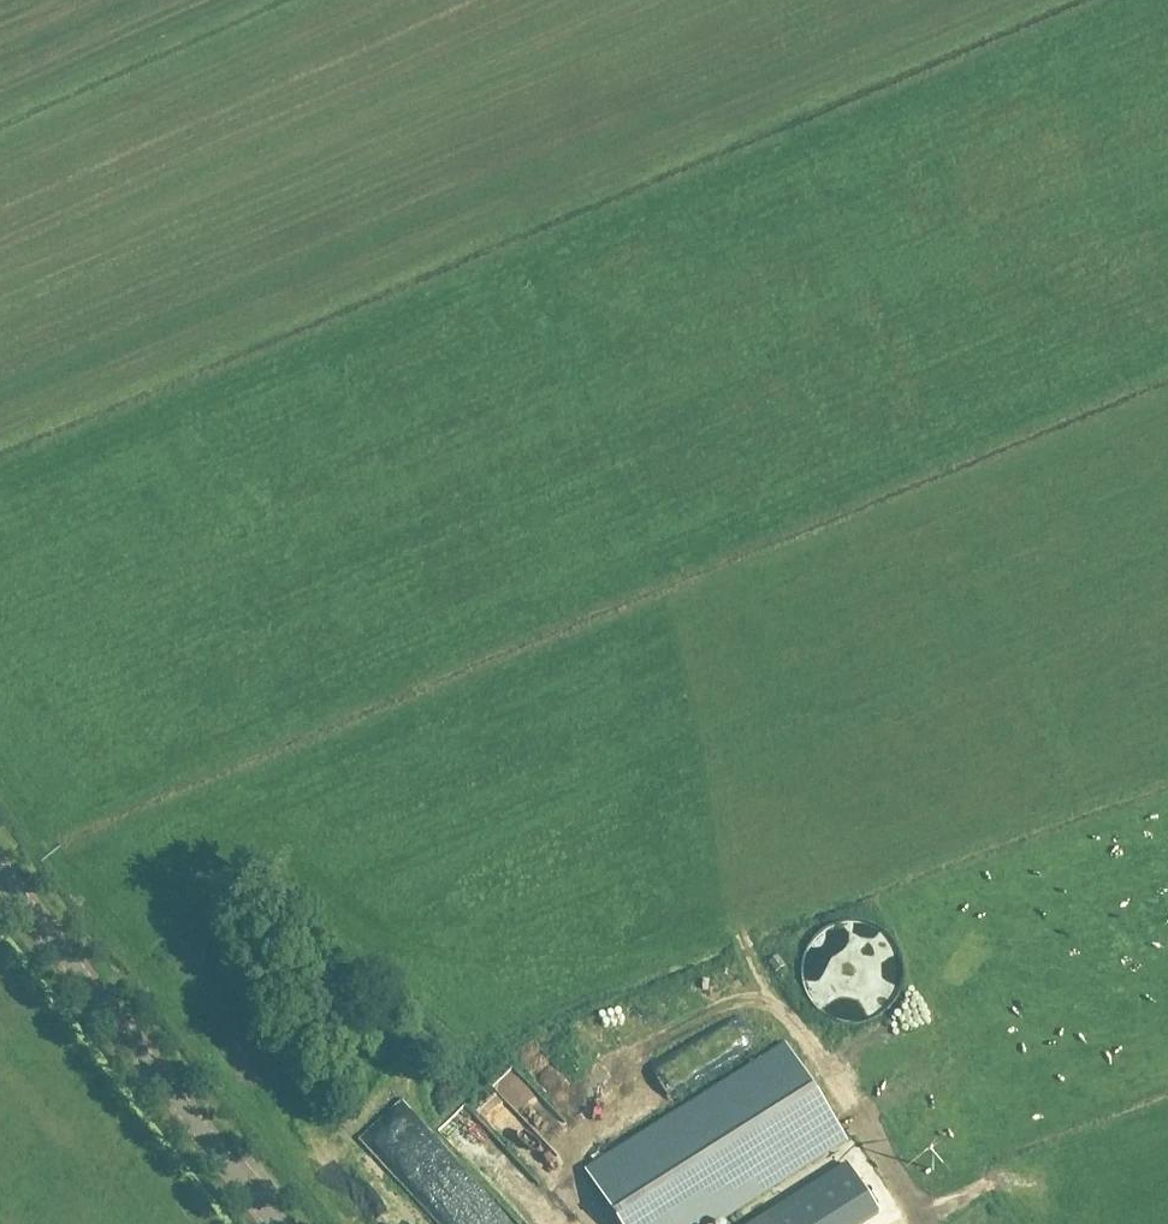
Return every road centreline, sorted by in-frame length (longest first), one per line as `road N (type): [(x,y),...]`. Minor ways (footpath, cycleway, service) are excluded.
road 1 (tertiary): [(270,1223),(0,881)]

